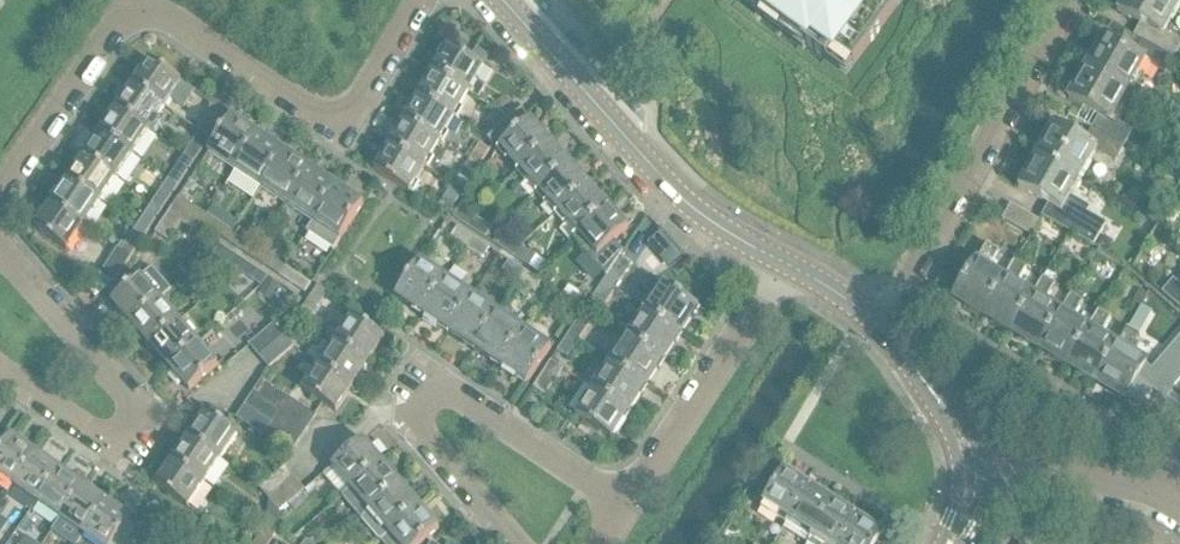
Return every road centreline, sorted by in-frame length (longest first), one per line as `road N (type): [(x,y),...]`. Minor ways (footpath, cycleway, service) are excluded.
road 1 (residential): [(0,195),(113,31),(137,11),(166,14),(325,117),(344,120),(422,0)]
road 2 (residential): [(624,507),(437,393),(422,417),(431,435),(528,543)]
road 3 (residential): [(0,366),(115,447),(138,416),(0,246)]
road 4 (tertiary): [(788,269),(667,183),(501,0)]
road 5 (residential): [(877,330),(1069,0)]
road 6 (residential): [(624,507),(788,269)]
road 7 (residential): [(974,476),(1116,486),(1152,498)]
road 8 (tertiary): [(974,476),(952,420),(877,330)]

